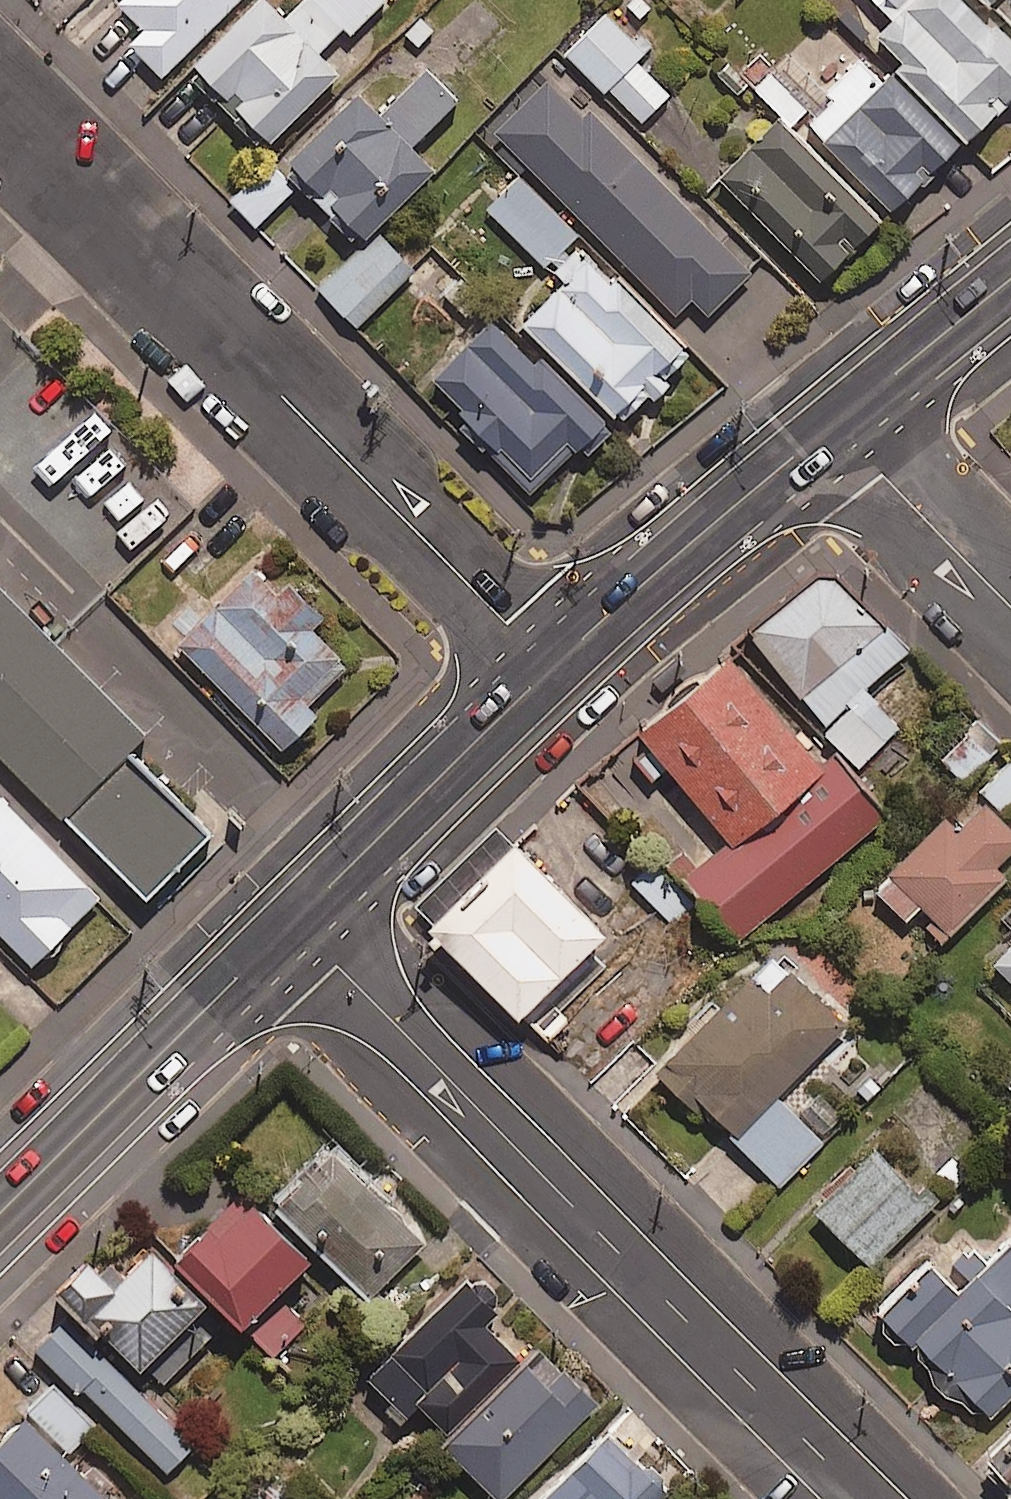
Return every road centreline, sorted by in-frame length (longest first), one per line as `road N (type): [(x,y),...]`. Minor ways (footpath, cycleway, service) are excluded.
road 1 (residential): [(862,1498),(294,924)]
road 2 (residential): [(551,666),(0,115)]
road 3 (secondary): [(294,924),(0,1212)]
road 4 (secondary): [(834,425),(551,666)]
road 5 (secondary): [(551,666),(294,924)]
road 6 (residential): [(1010,604),(834,425)]
road 7 (secondary): [(1010,274),(834,425)]

